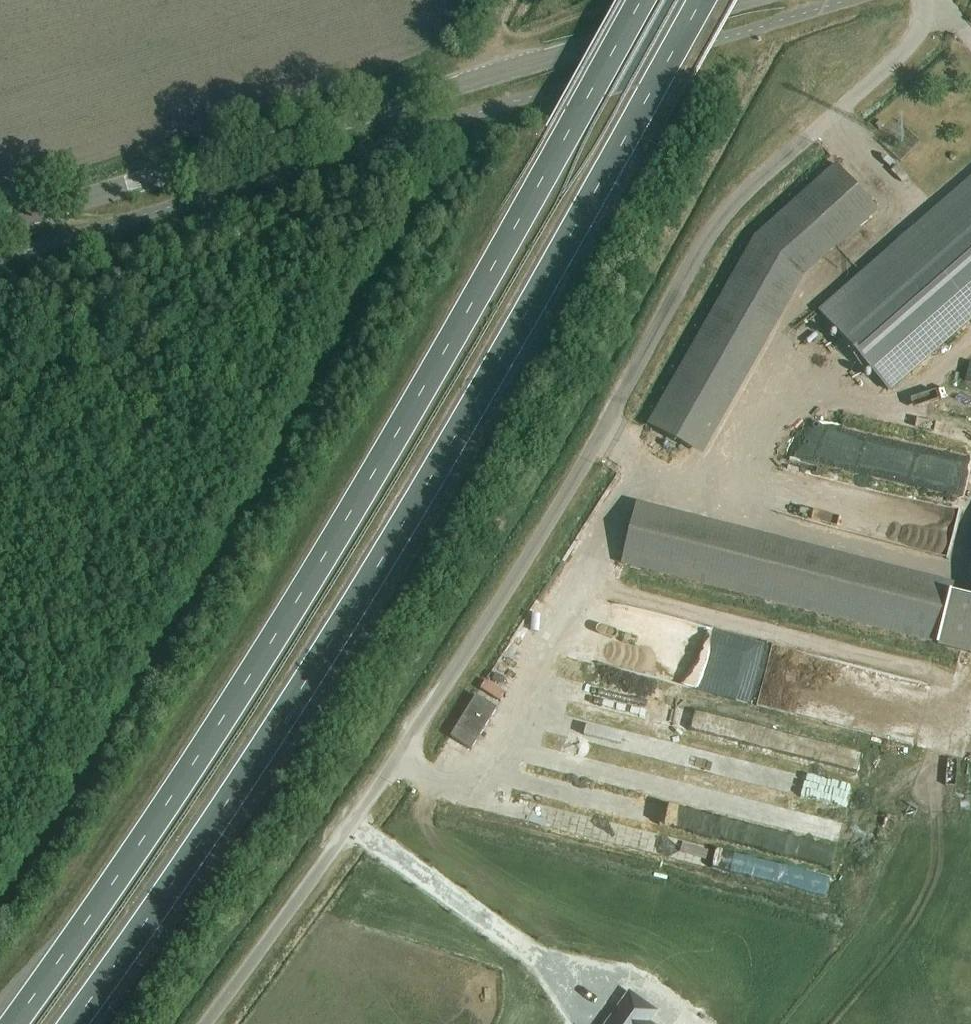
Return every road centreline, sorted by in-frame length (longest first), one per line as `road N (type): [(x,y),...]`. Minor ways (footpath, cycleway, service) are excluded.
road 1 (unclassified): [(205,1023),(470,650),(718,221),(921,37),(928,0)]
road 2 (trunk): [(71,1023),(325,652),(510,348),(702,0)]
road 3 (trunk): [(640,0),(282,629),(12,1023)]
road 4 (tertiary): [(742,0),(0,229)]

